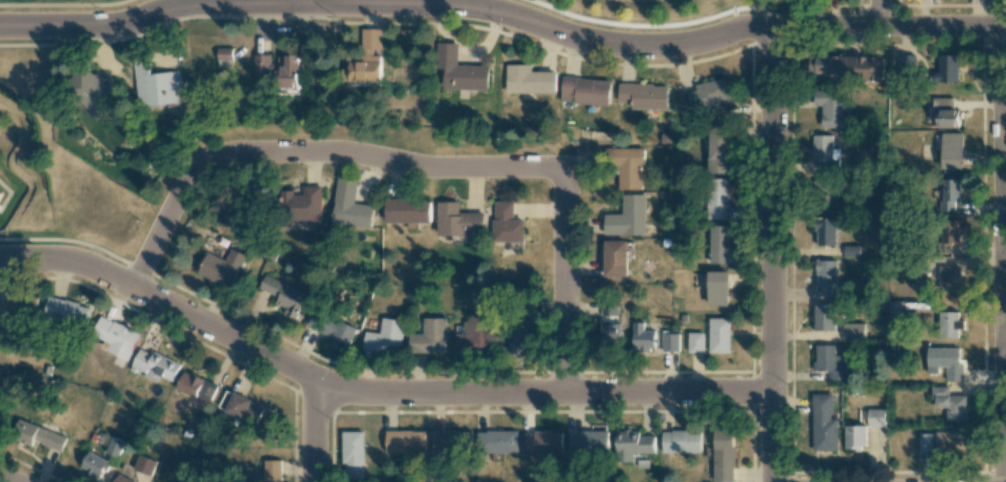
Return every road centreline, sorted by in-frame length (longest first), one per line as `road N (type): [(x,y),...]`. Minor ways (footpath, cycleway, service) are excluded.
road 1 (tertiary): [(1005,25),(769,24),(634,45),(569,37),(456,5),(222,3),(128,23),(0,27)]
road 2 (residential): [(771,399),(366,391),(137,291),(42,263),(0,263)]
road 3 (residential): [(564,167),(222,147),(187,170),(137,291)]
road 4 (residential): [(769,24),(775,481)]
road 5 (residential): [(1005,25),(1002,481)]
road 6 (residential): [(564,167),(565,397)]

